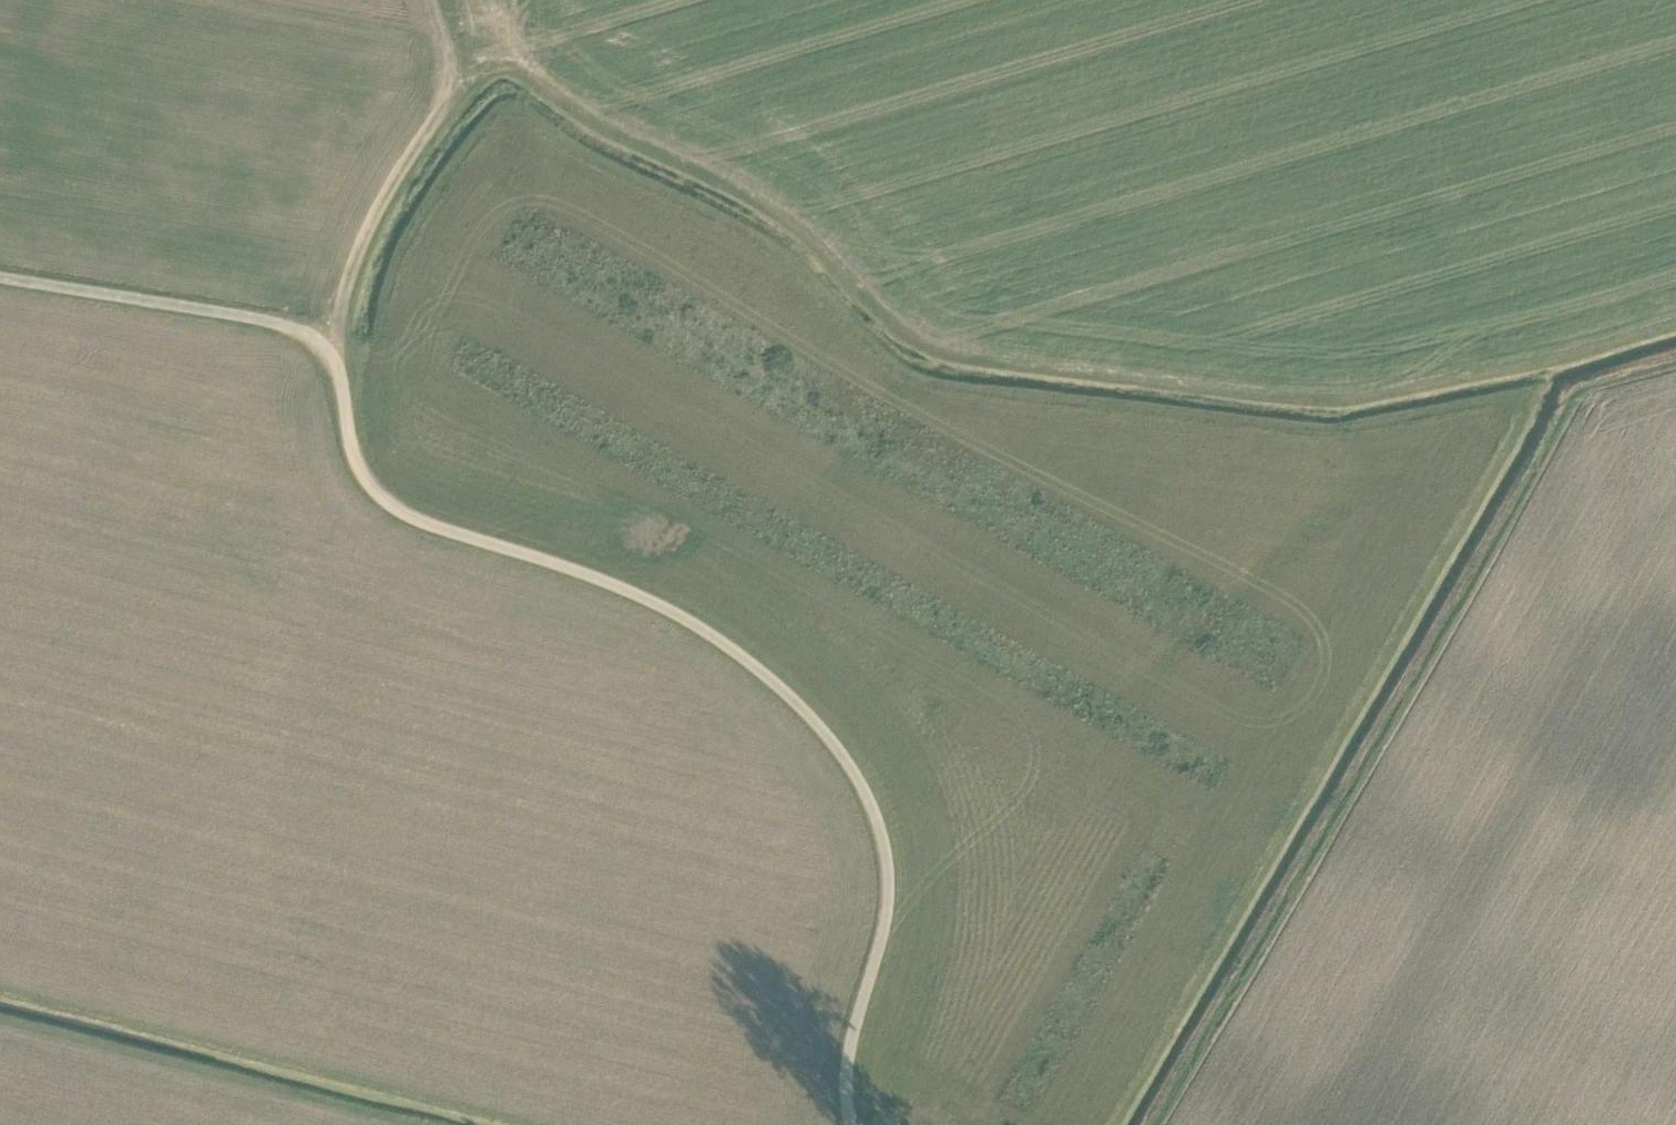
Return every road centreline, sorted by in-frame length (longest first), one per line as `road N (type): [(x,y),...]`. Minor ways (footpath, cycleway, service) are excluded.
road 1 (unclassified): [(852,1124),(848,1062),(886,910),(887,859),(860,774),(793,695),(728,643),(655,601),(400,510),(358,462),(336,359),(299,325),(0,274)]

